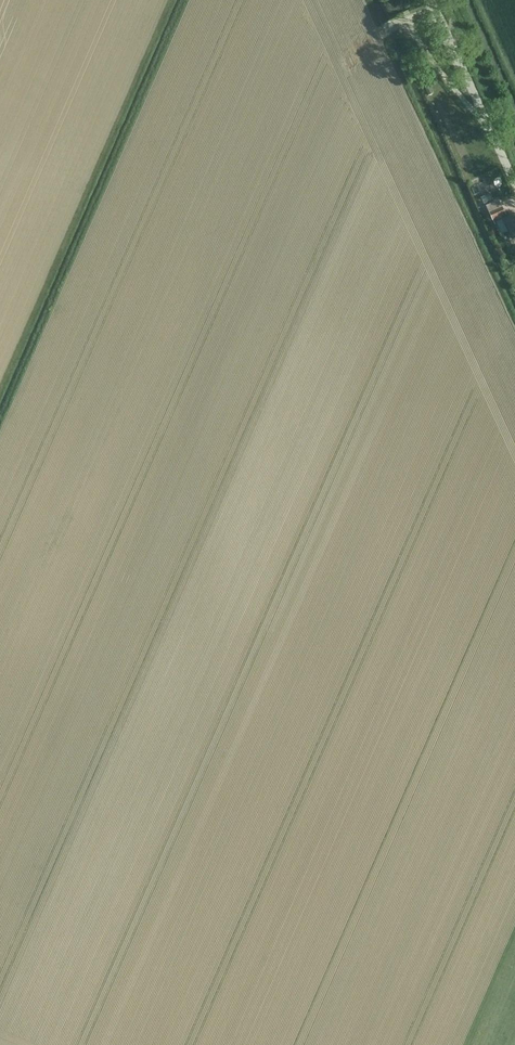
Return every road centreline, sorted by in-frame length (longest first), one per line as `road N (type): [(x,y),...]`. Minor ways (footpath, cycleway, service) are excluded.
road 1 (track): [(0,423),(185,0)]
road 2 (track): [(170,0),(0,391)]
road 3 (track): [(366,0),(514,325)]
road 4 (unclassified): [(514,184),(431,0)]
road 5 (track): [(491,132),(428,56),(408,20),(437,13)]

